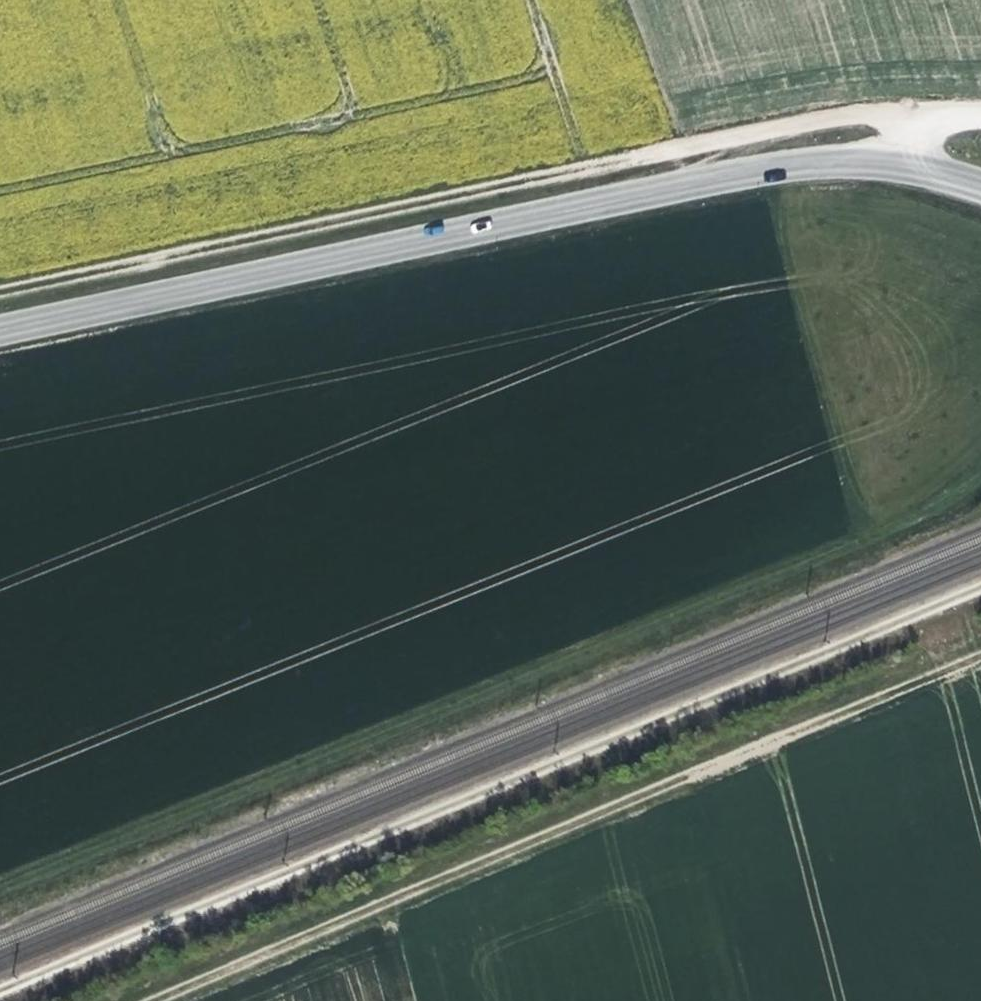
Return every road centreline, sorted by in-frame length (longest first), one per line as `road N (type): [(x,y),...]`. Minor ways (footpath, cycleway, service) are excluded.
road 1 (track): [(0,891),(826,560),(952,498),(980,473)]
road 2 (tertiary): [(980,185),(874,161),(770,169),(0,331)]
road 3 (track): [(944,140),(897,115),(855,115),(0,294)]
road 4 (track): [(980,659),(171,1000)]

